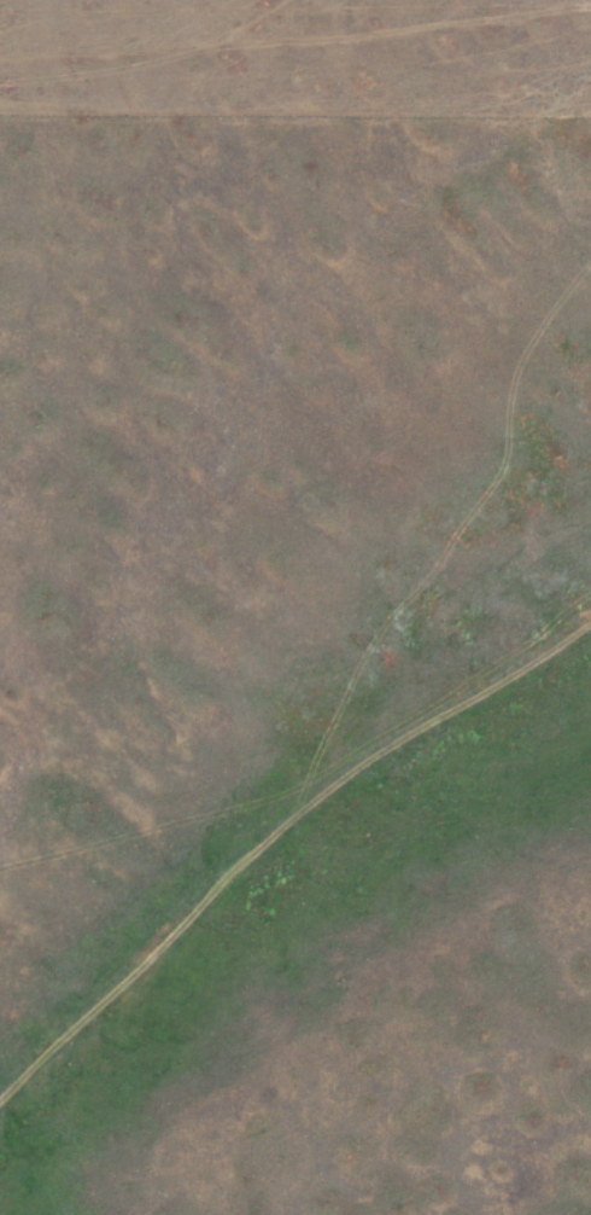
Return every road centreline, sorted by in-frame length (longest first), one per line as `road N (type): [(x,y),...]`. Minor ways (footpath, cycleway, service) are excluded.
road 1 (track): [(0,1091),(71,1047),(308,790),(542,638),(590,616)]

